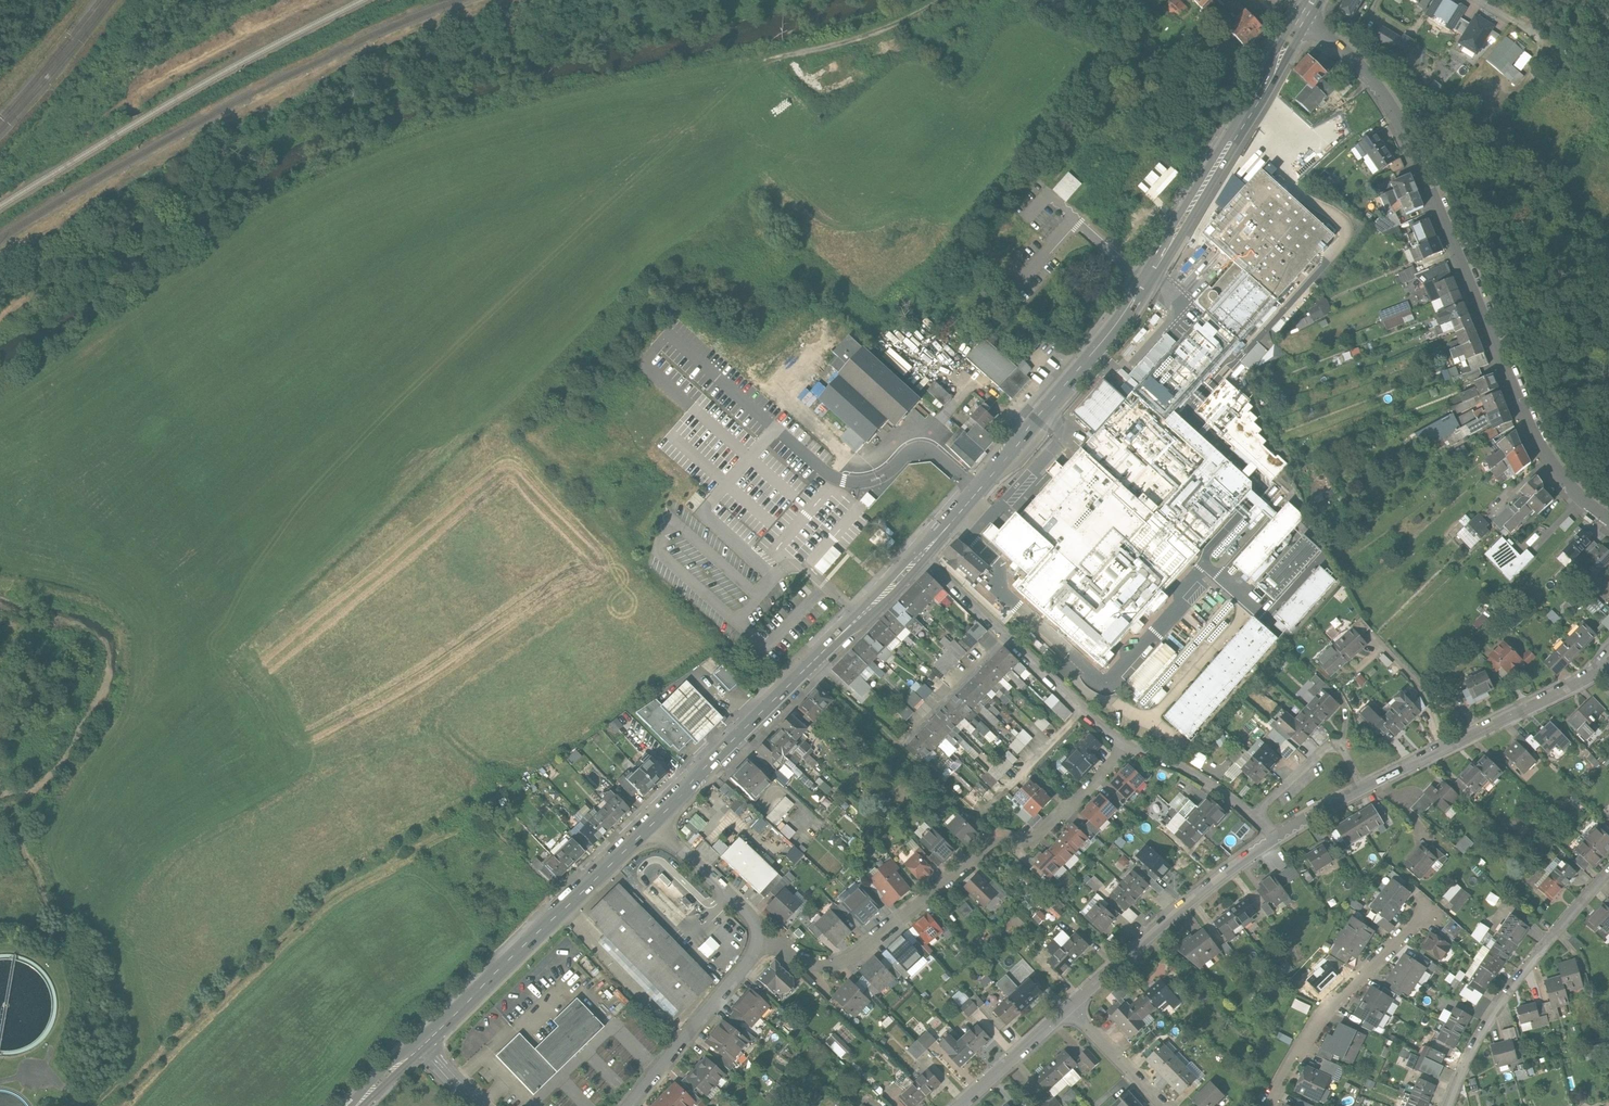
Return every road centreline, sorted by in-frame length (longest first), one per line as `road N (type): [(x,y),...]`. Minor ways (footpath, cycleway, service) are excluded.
road 1 (primary): [(921,554),(1102,342),(1301,20)]
road 2 (residential): [(1301,20),(1338,46),(1395,117),(1536,443),(1553,472),(1608,518)]
road 3 (residential): [(1130,748),(1030,845),(1001,837),(847,957),(808,960),(772,933)]
road 4 (primary): [(652,821),(921,554)]
road 5 (primary): [(423,1045),(652,821)]
road 6 (residential): [(1130,748),(1100,729),(921,554)]
road 7 (residential): [(1608,874),(1499,1005),(1447,1105)]
road 8 (residential): [(1068,1007),(1211,883),(1278,836)]
road 9 (residential): [(1370,785),(1608,663)]
road 10 (residential): [(1430,911),(1323,1017),(1268,1105)]
road 11 (residential): [(772,933),(629,1105)]
road 12 (track): [(943,0),(885,28),(767,60)]
road 13 (residential): [(1480,0),(1553,47),(1563,86),(1535,113)]
road 14 (residential): [(1370,785),(1336,741),(1255,814)]
road 15 (residential): [(652,821),(772,933)]
road 16 (residential): [(962,1105),(1068,1007)]
road 17 (residential): [(1255,814),(1181,767),(1130,748)]
road 18 (residential): [(1068,1007),(1166,1105)]

